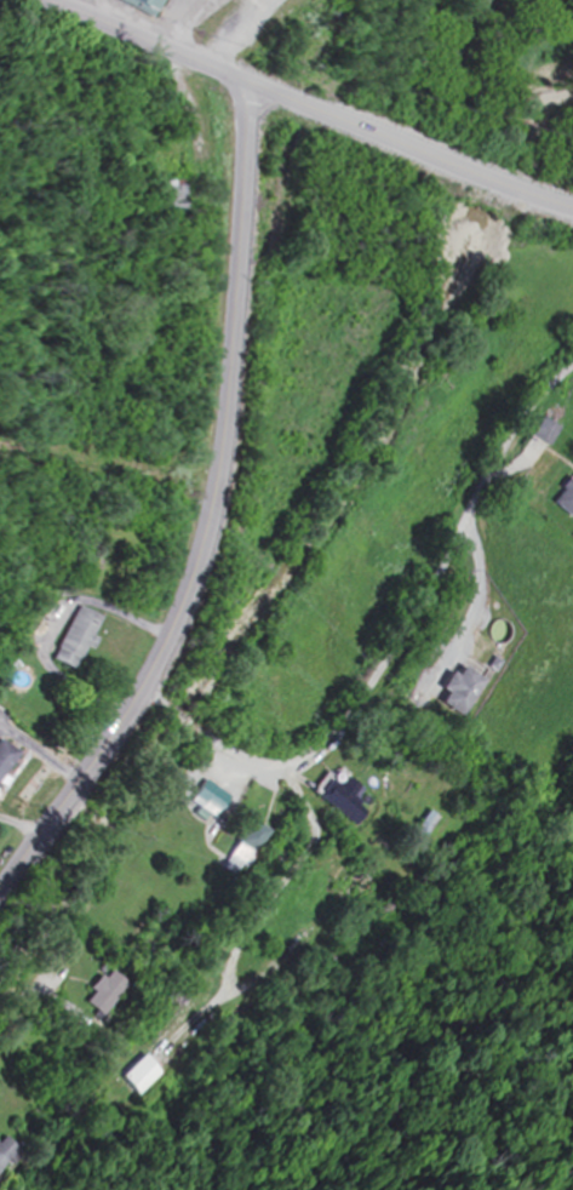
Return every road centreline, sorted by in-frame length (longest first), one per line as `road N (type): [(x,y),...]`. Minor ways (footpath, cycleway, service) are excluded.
road 1 (secondary): [(0,890),(141,687),(188,570),(225,373),(242,81)]
road 2 (residential): [(141,687),(253,757),(287,761),(319,746),(401,641),(526,414),(572,366)]
road 3 (secondary): [(572,209),(30,0)]

